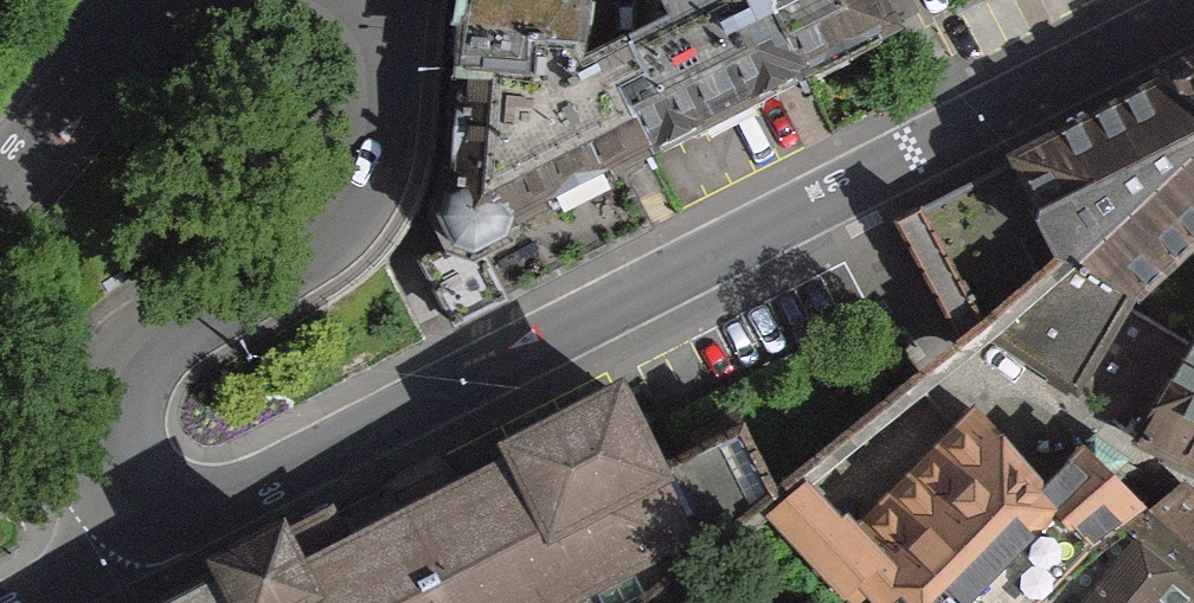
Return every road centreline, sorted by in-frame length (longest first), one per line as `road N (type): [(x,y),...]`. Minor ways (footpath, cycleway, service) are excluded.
road 1 (residential): [(155,542),(862,179)]
road 2 (residential): [(155,542),(120,459),(115,388),(137,354),(303,250),(352,203),(372,152),(381,77),(372,25),(348,3)]
road 3 (residential): [(1193,18),(862,179)]
road 4 (residential): [(0,196),(95,76),(171,0)]
road 5 (residential): [(35,602),(155,542)]

